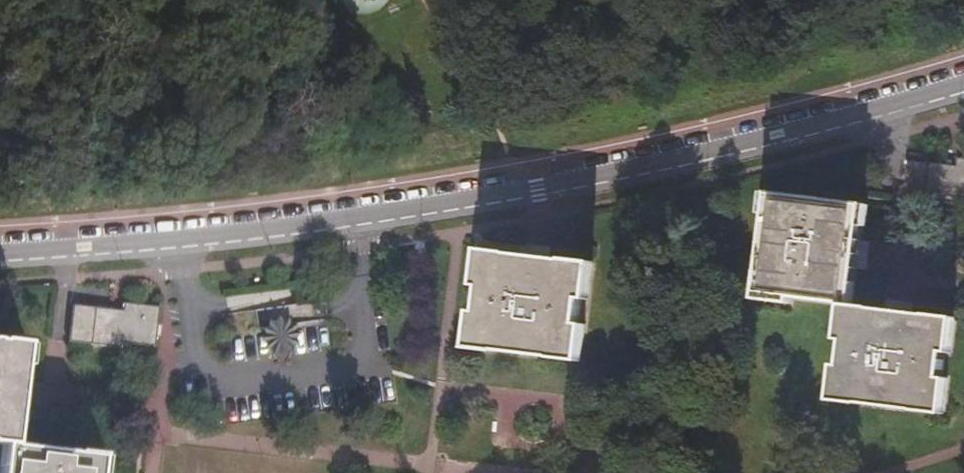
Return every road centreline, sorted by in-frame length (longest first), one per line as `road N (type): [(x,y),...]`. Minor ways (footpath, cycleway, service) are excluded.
road 1 (tertiary): [(0,250),(408,211),(803,129),(963,86)]

